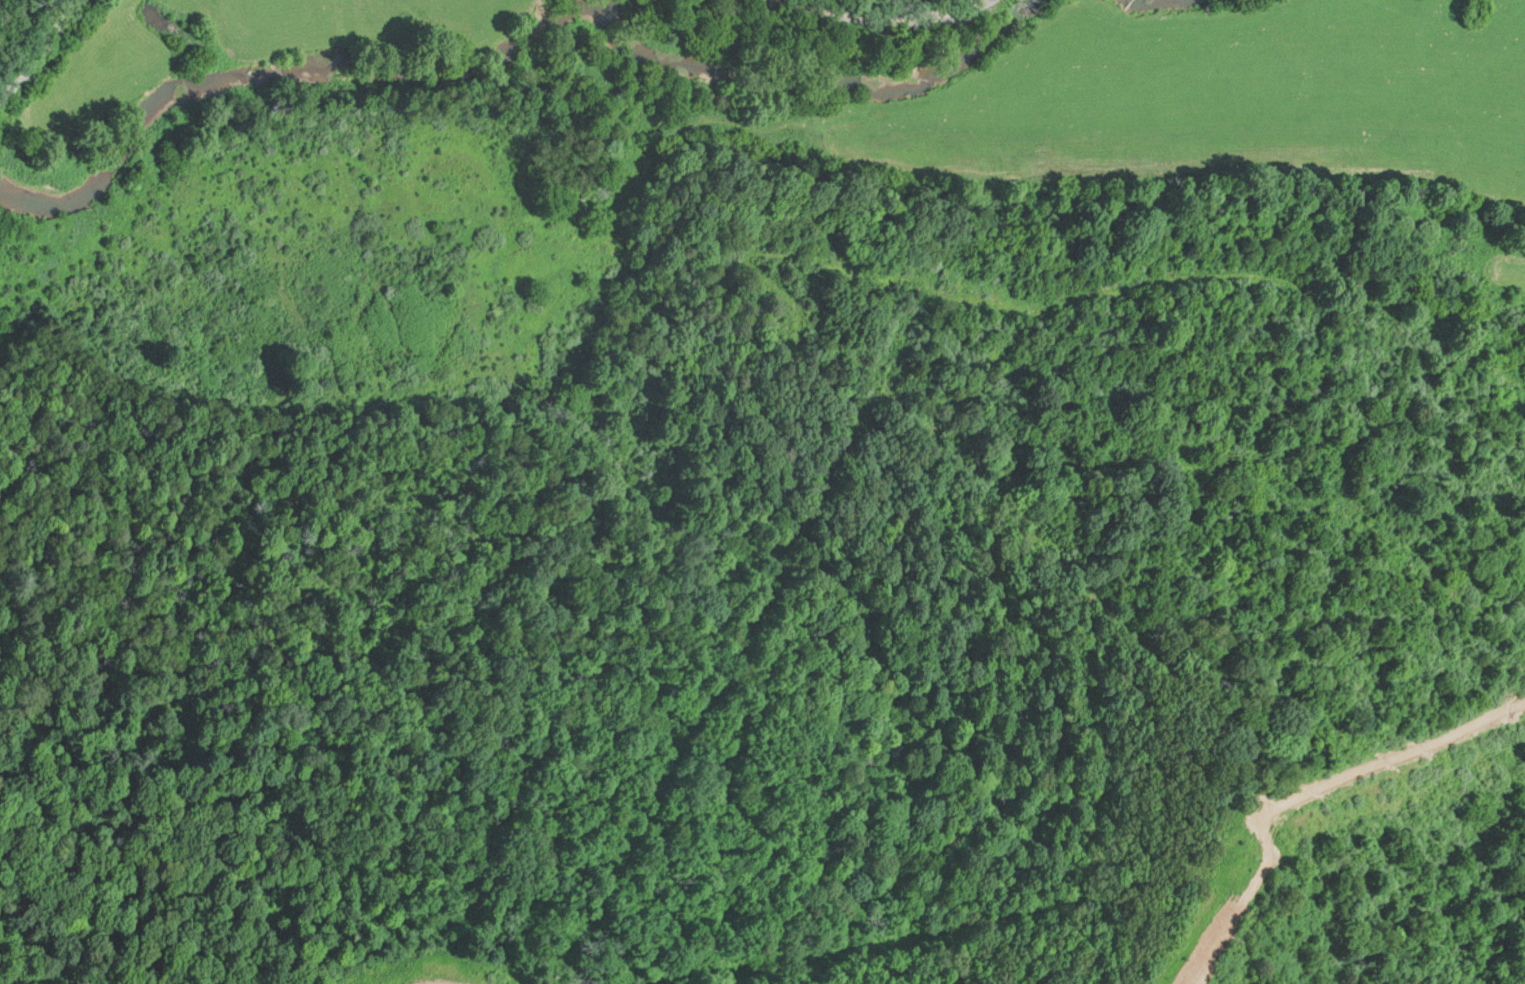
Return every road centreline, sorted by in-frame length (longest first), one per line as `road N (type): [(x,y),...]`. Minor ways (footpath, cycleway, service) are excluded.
road 1 (tertiary): [(794,0),(883,15),(933,14),(981,0)]
road 2 (tertiary): [(0,97),(87,0)]

